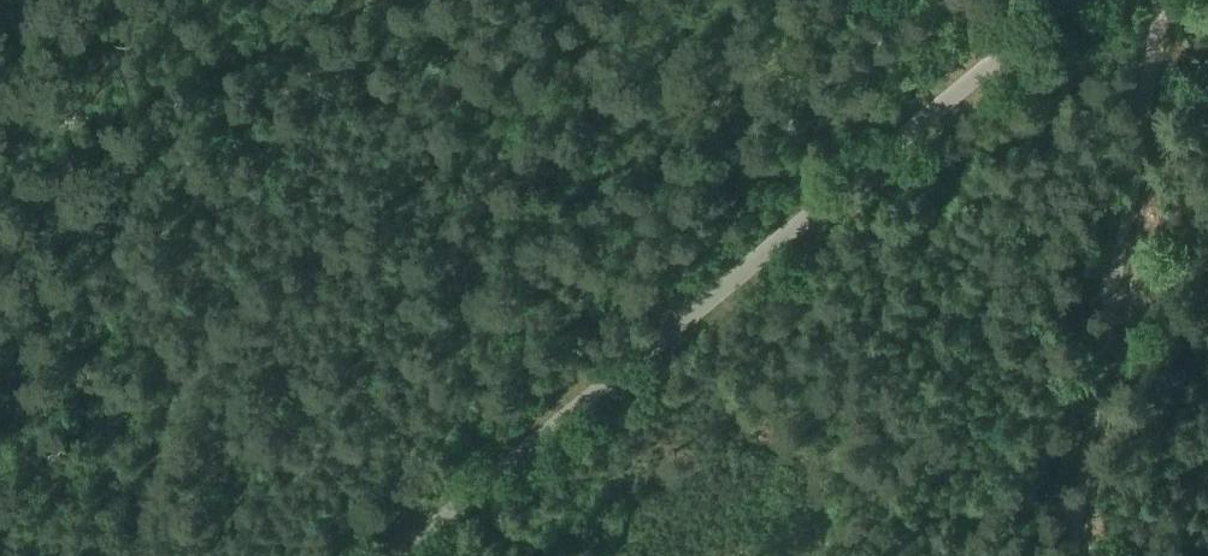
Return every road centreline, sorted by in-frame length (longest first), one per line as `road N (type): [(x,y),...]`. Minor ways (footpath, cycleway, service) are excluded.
road 1 (unclassified): [(398,555),(1069,0)]
road 2 (track): [(1153,0),(1154,43),(1076,555)]

